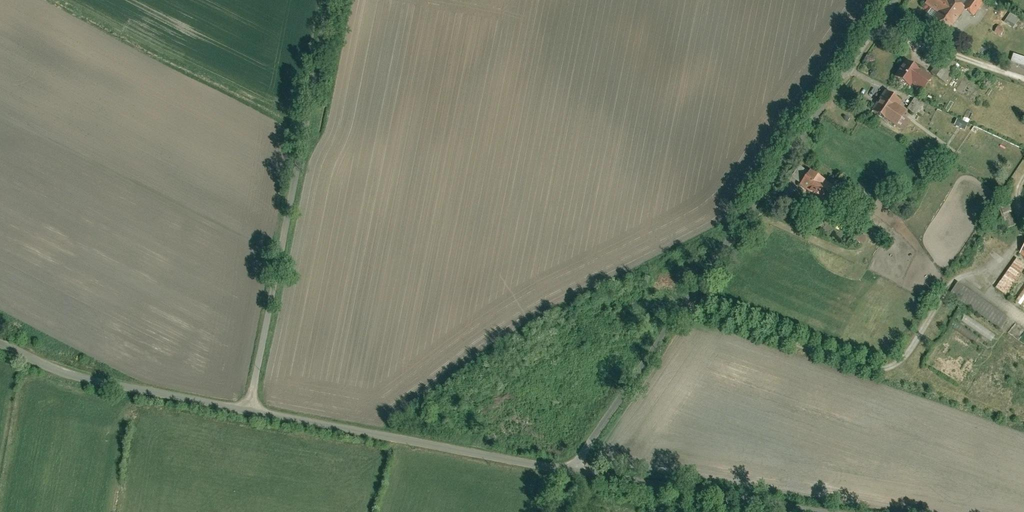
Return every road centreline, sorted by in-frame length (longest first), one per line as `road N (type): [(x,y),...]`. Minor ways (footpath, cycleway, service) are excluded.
road 1 (residential): [(576,477),(887,0)]
road 2 (residential): [(337,0),(250,411)]
road 3 (residential): [(576,477),(250,411)]
road 4 (residential): [(250,411),(82,377),(0,342)]
road 5 (residential): [(796,511),(576,477)]

